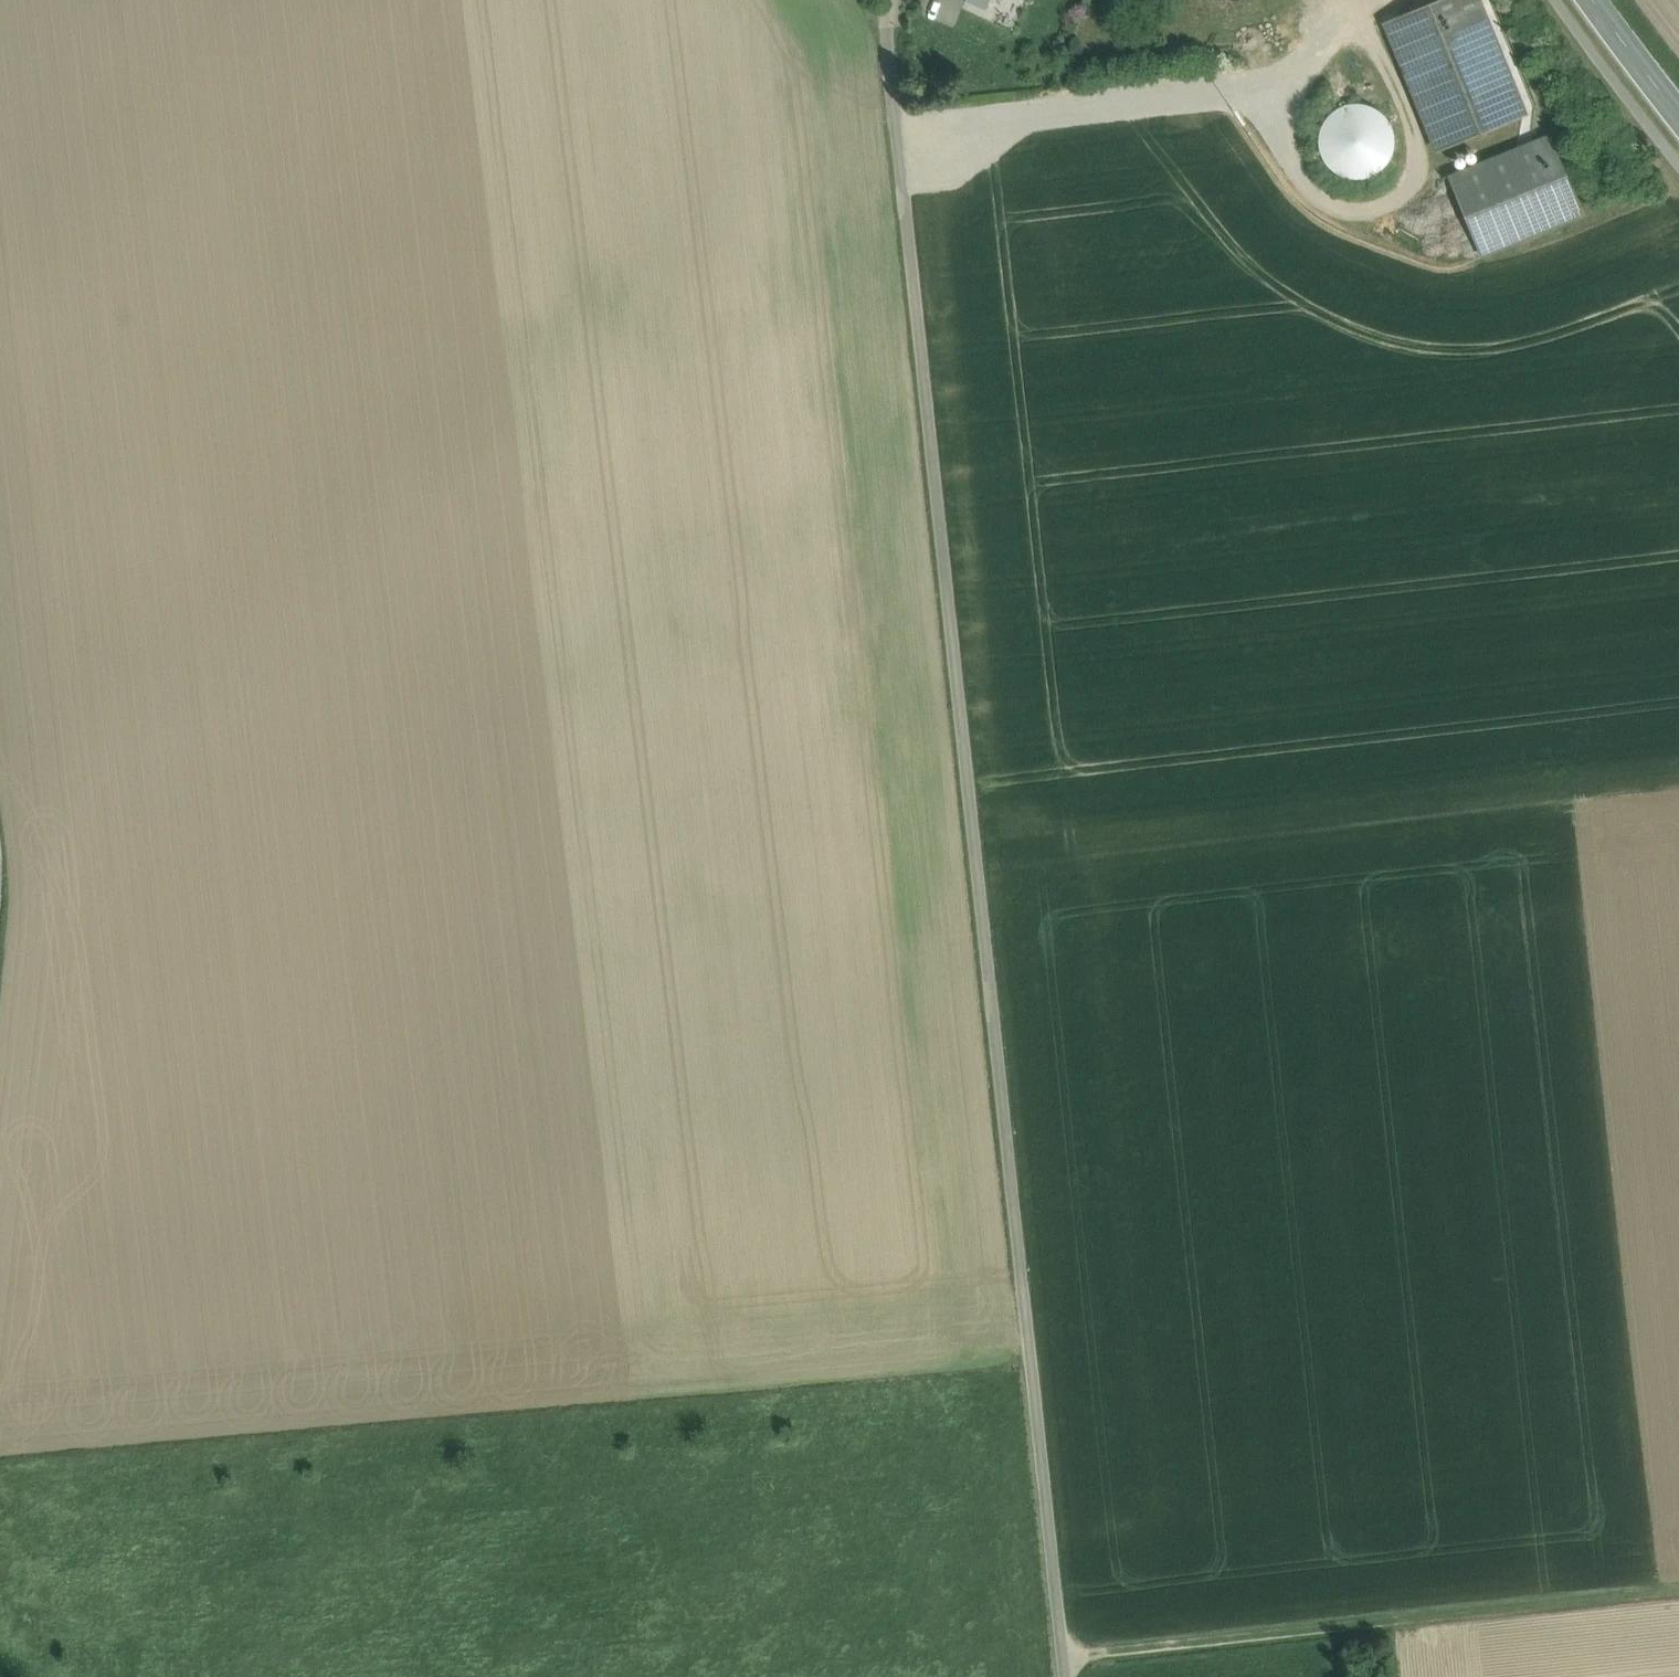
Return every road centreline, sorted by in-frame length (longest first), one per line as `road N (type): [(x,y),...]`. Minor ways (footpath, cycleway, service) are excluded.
road 1 (track): [(885,34),(1070,1676)]
road 2 (secondary): [(1678,96),(1604,0)]

